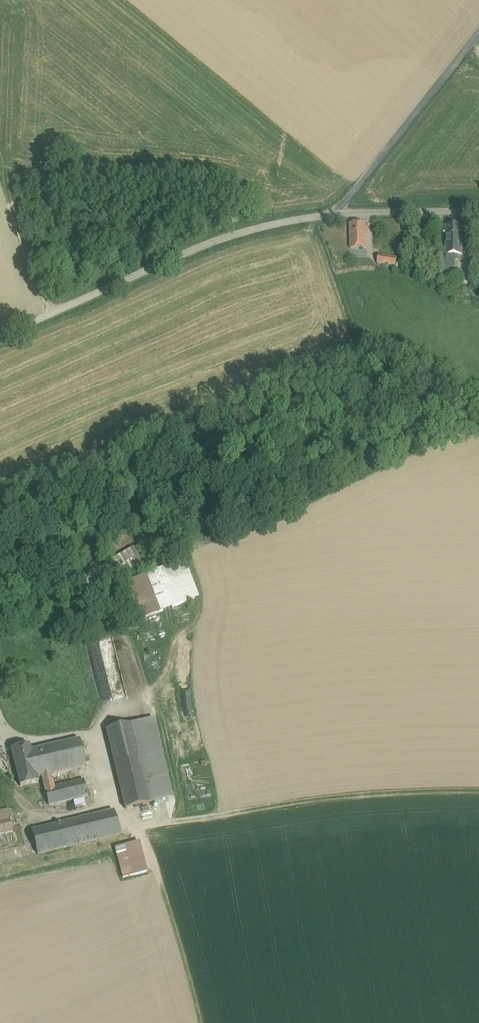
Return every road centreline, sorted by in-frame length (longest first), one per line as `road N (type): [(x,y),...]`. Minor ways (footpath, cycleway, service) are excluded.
road 1 (unclassified): [(0,338),(230,237),(282,223),(478,214)]
road 2 (track): [(478,789),(384,791),(139,826)]
road 3 (track): [(336,215),(478,33)]
road 4 (track): [(139,826),(200,1022)]
road 5 (track): [(139,826),(109,800),(92,732),(35,740),(1,734)]
road 6 (track): [(8,183),(49,316)]

